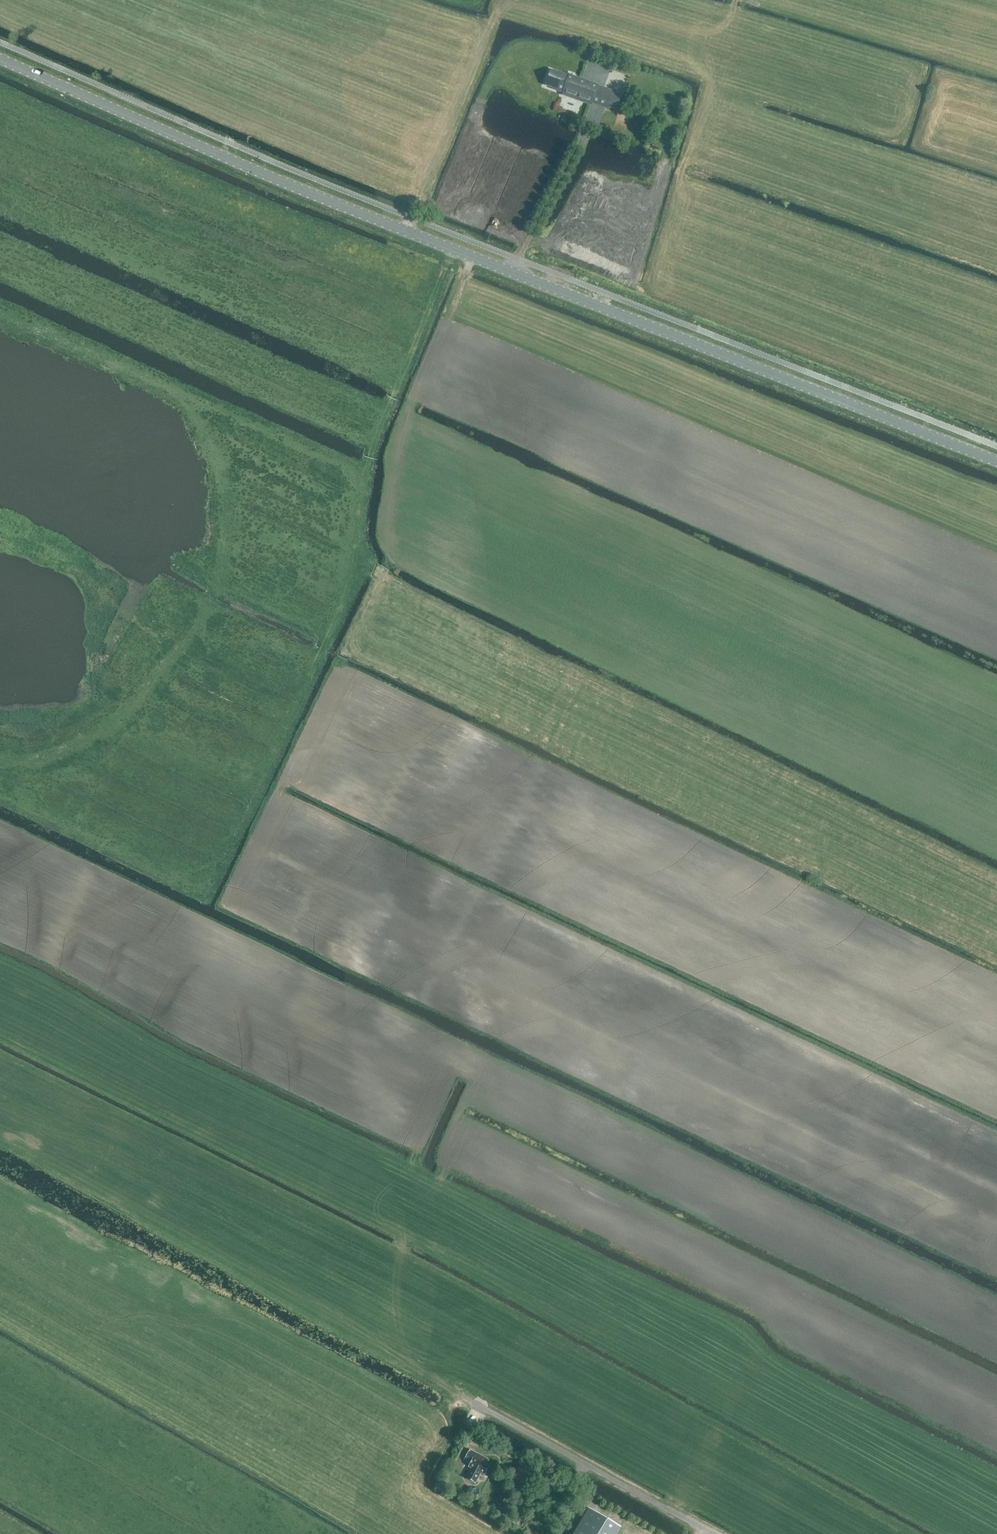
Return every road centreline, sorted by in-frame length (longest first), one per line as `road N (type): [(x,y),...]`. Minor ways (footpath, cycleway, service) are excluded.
road 1 (secondary): [(996,460),(0,64)]
road 2 (unclassified): [(715,1533),(501,1414),(478,1414),(477,1423)]

